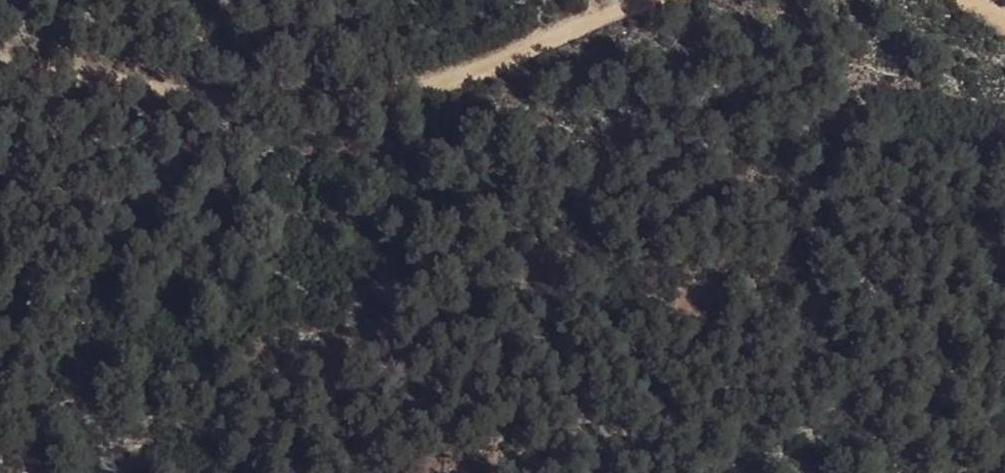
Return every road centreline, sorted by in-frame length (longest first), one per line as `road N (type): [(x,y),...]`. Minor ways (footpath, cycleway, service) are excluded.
road 1 (track): [(657,0),(463,74),(336,107),(261,104),(0,56)]

